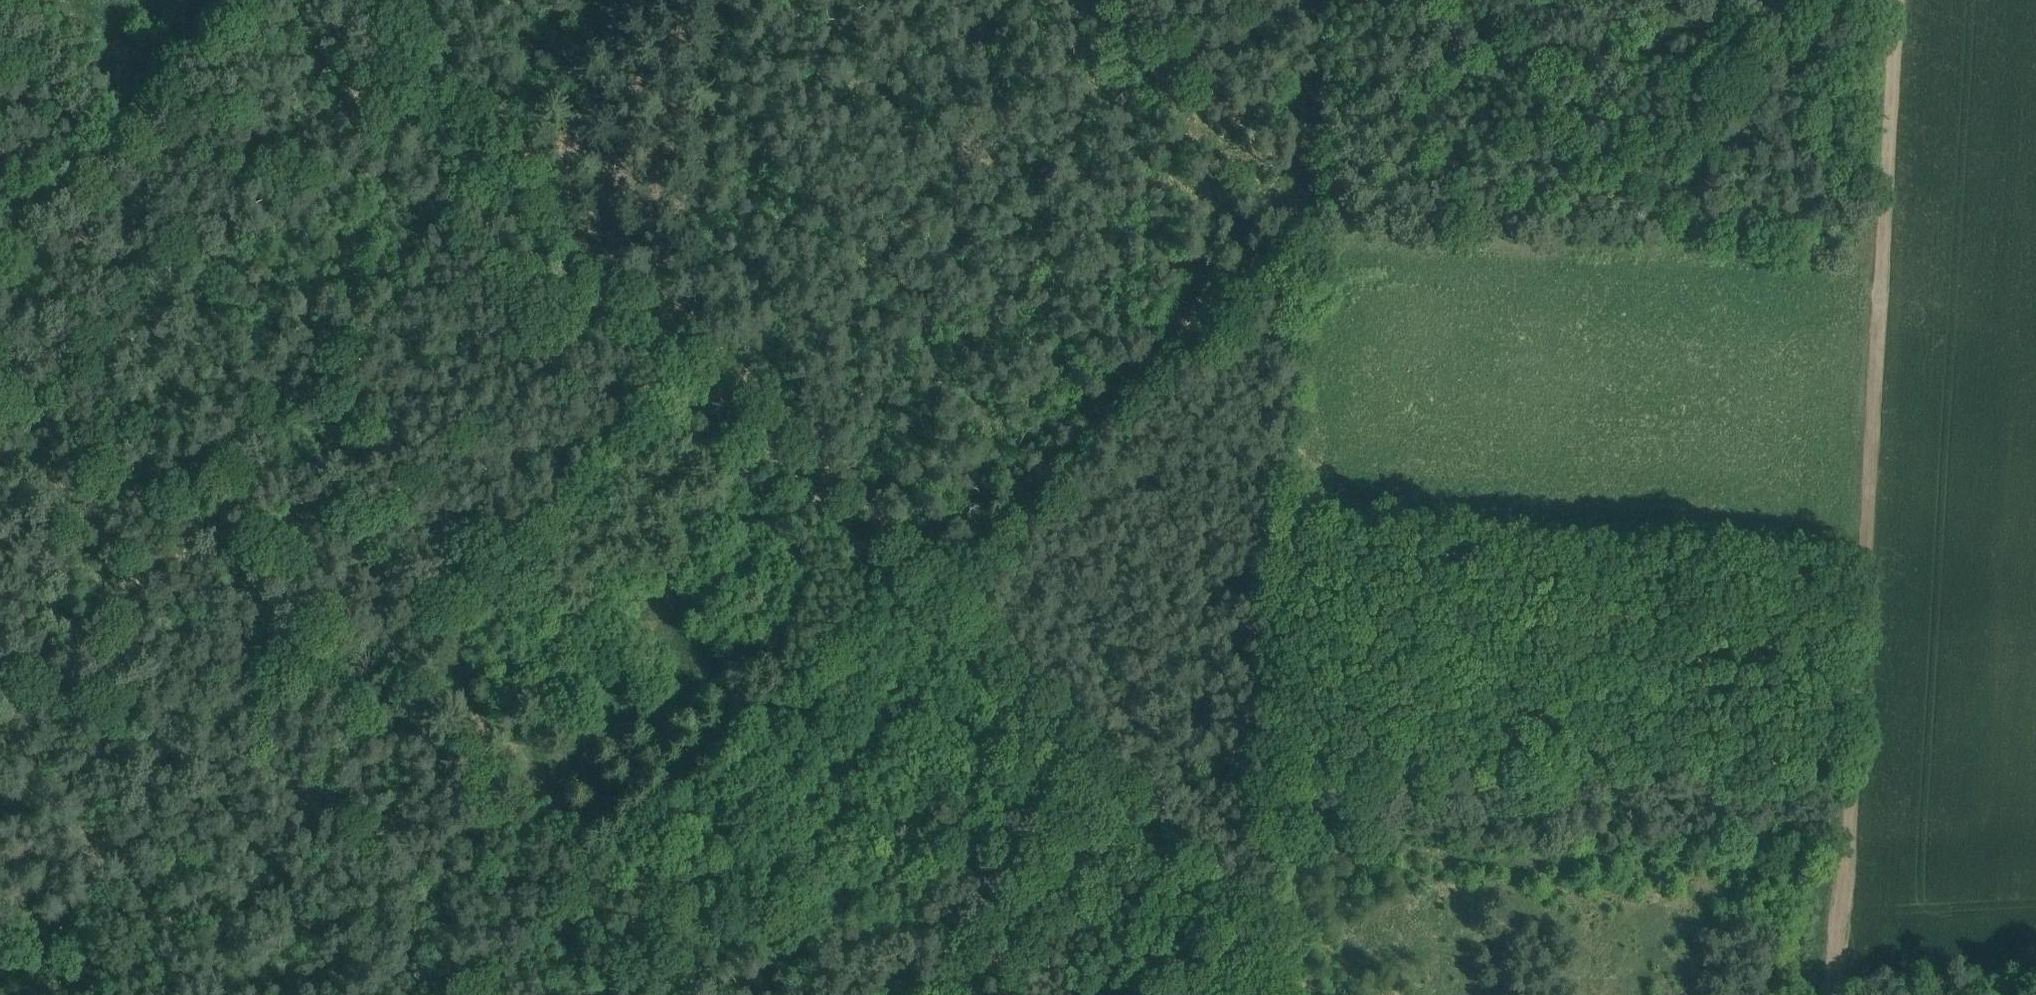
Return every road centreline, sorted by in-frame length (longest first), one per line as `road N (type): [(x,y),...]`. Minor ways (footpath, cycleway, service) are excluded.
road 1 (track): [(1128,822),(339,0)]
road 2 (track): [(1834,994),(1896,0)]
road 3 (track): [(1297,994),(1128,822)]

